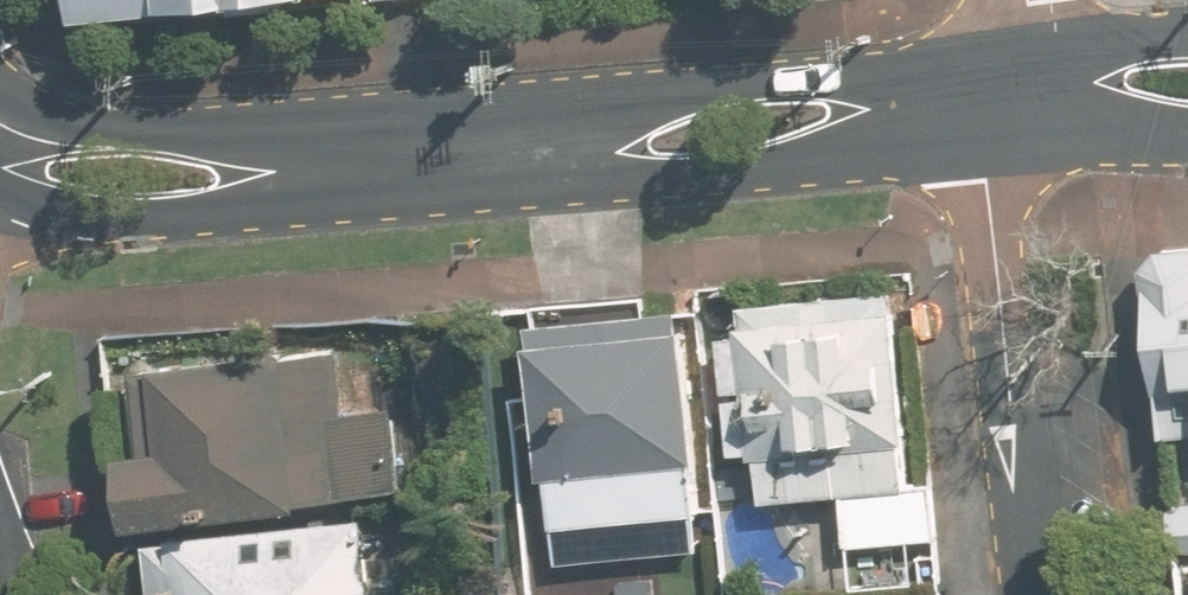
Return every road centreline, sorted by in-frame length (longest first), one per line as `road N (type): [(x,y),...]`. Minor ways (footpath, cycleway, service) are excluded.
road 1 (residential): [(1055,594),(1040,461),(997,306),(993,185),(1002,144)]
road 2 (tertiary): [(581,145),(746,83),(1018,57)]
road 3 (tertiary): [(1002,144),(721,169),(581,145)]
road 4 (tertiary): [(318,168),(201,209),(152,214),(86,210),(0,173)]
road 5 (tertiary): [(0,89),(74,123),(172,128),(318,168)]
road 6 (tertiary): [(318,168),(581,145)]
road 7 (tertiary): [(1187,134),(1002,144)]
road 8 (tertiary): [(1018,57),(1187,43)]

